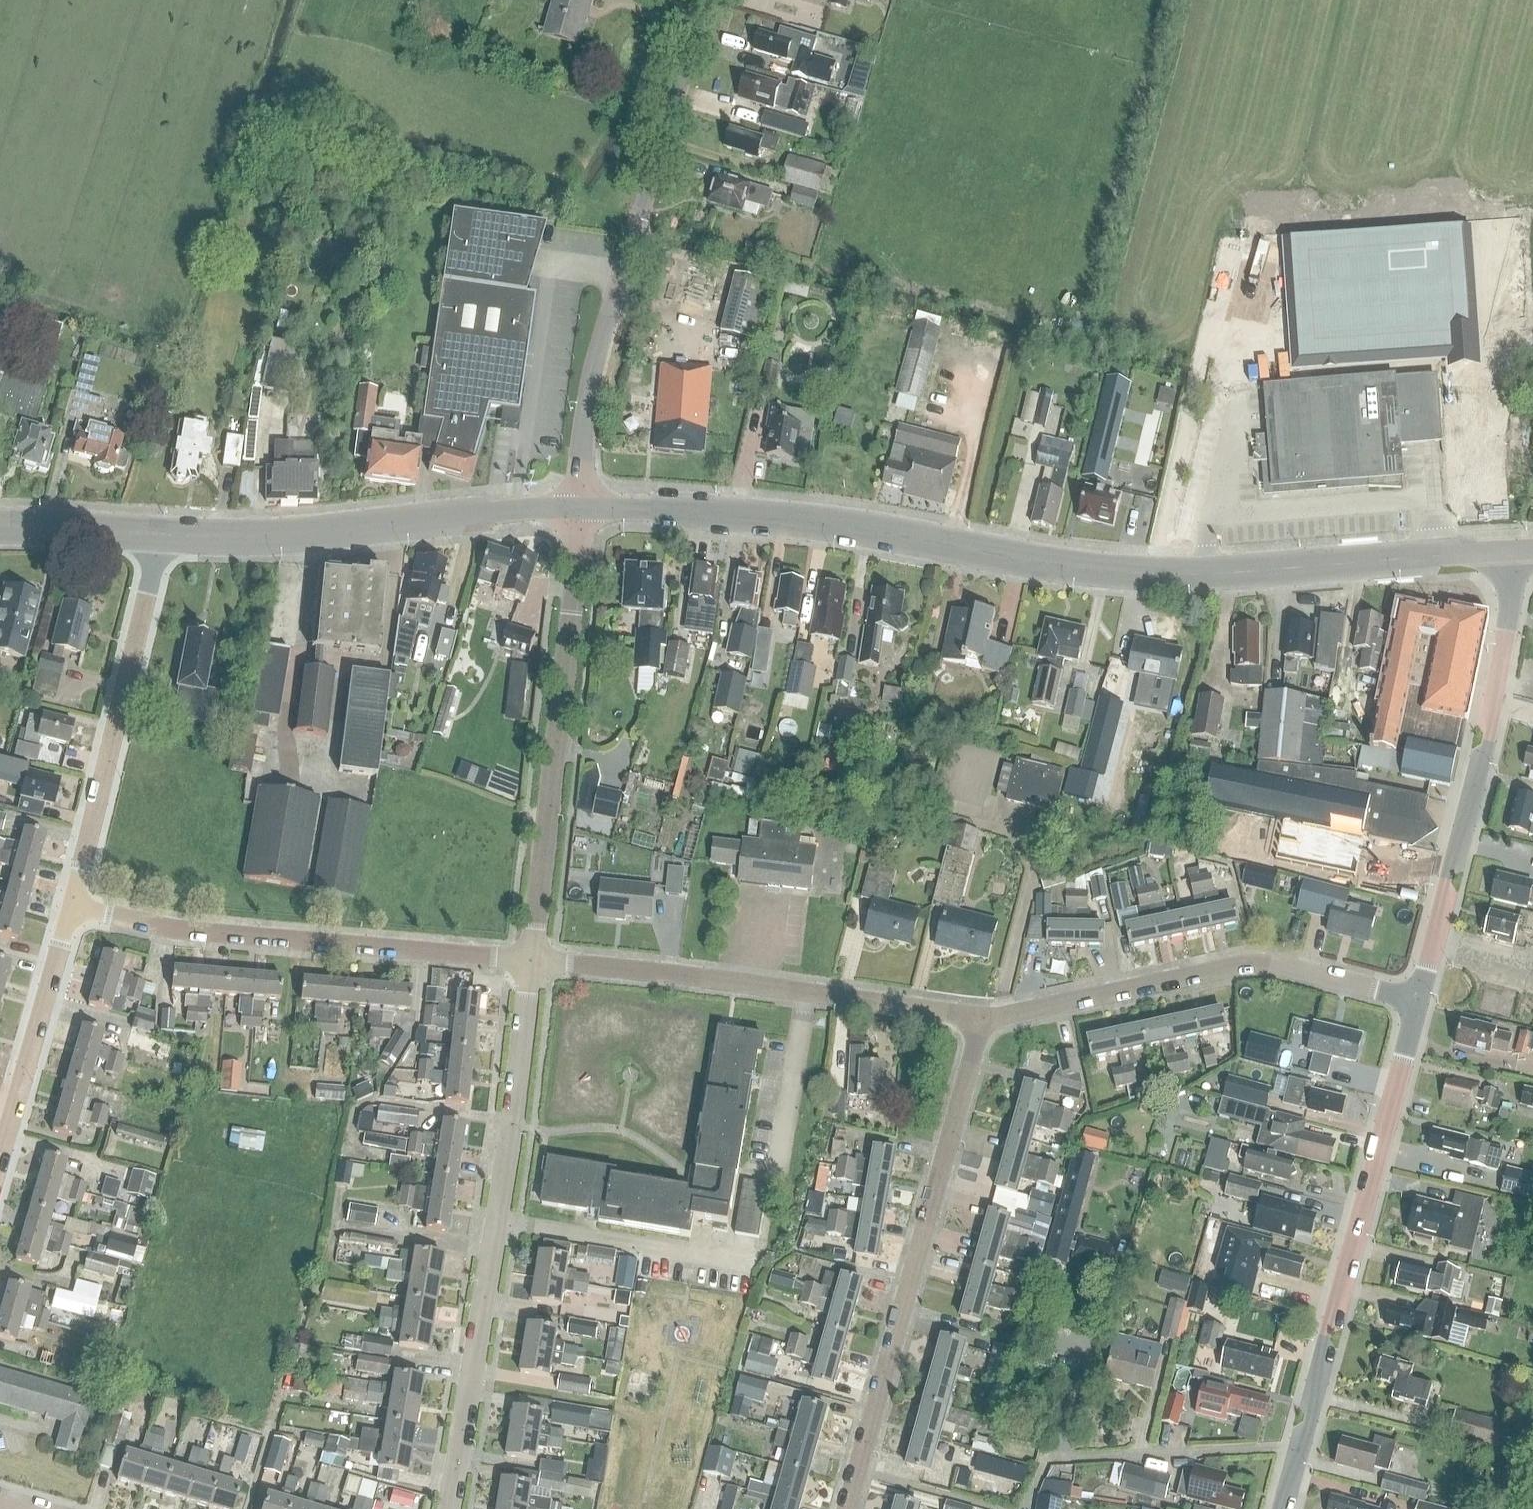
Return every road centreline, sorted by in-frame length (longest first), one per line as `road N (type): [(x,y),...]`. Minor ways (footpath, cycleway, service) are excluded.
road 1 (tertiary): [(1519,551),(1199,575),(1124,573),(823,523),(580,509)]
road 2 (tertiary): [(580,509),(588,397),(700,0)]
road 3 (residential): [(847,1508),(981,1018)]
road 4 (residential): [(530,959),(170,926),(72,900)]
road 5 (tertiary): [(1296,1445),(1418,1000)]
road 6 (tertiary): [(1418,1000),(1519,551)]
road 7 (residential): [(981,1018),(530,959)]
road 8 (residential): [(530,959),(580,509)]
road 9 (residential): [(1418,1000),(1250,962),(981,1018)]
road 10 (tertiary): [(580,509),(292,533),(160,533)]
road 11 (residential): [(72,900),(160,533)]
road 12 (residential): [(451,1508),(498,1222)]
road 13 (residential): [(0,1157),(72,900)]
road 14 (residential): [(498,1222),(530,959)]
road 15 (residential): [(749,1257),(498,1222)]
road 16 (residential): [(1296,1445),(1049,1459)]
road 17 (tertiary): [(160,533),(0,526)]

